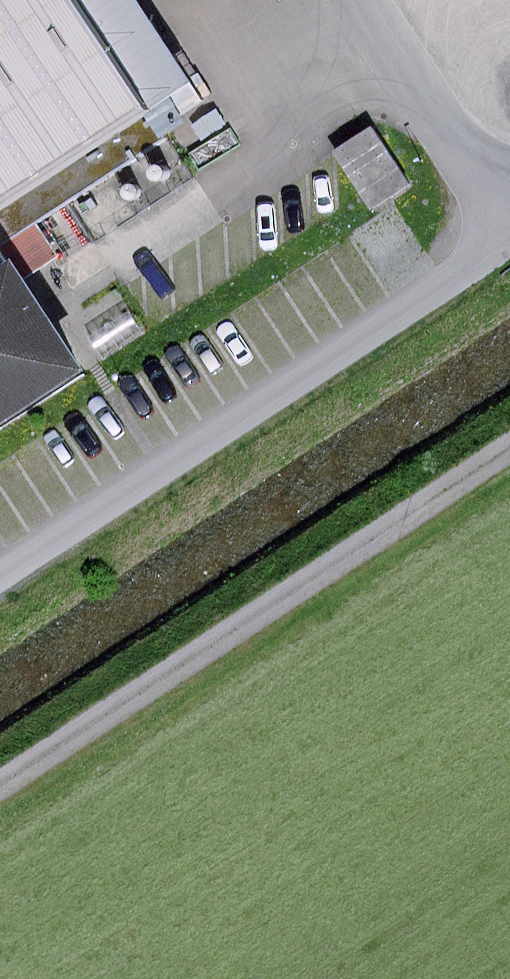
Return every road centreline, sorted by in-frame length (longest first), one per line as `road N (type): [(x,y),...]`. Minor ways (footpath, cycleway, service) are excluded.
road 1 (track): [(0,574),(509,225)]
road 2 (track): [(509,452),(0,791)]
road 3 (residential): [(368,0),(509,219)]

